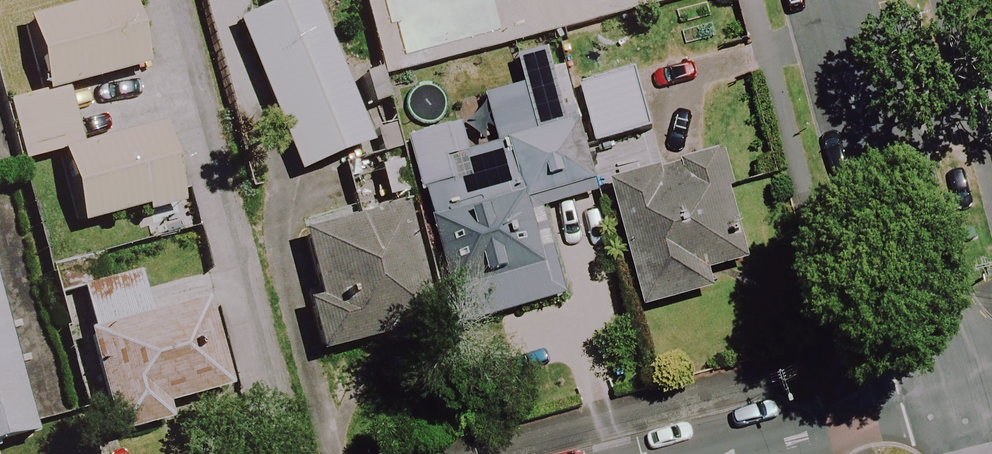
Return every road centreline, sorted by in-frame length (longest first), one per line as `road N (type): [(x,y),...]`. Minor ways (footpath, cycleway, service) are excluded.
road 1 (residential): [(840,0),(949,409)]
road 2 (residential): [(738,453),(949,409)]

